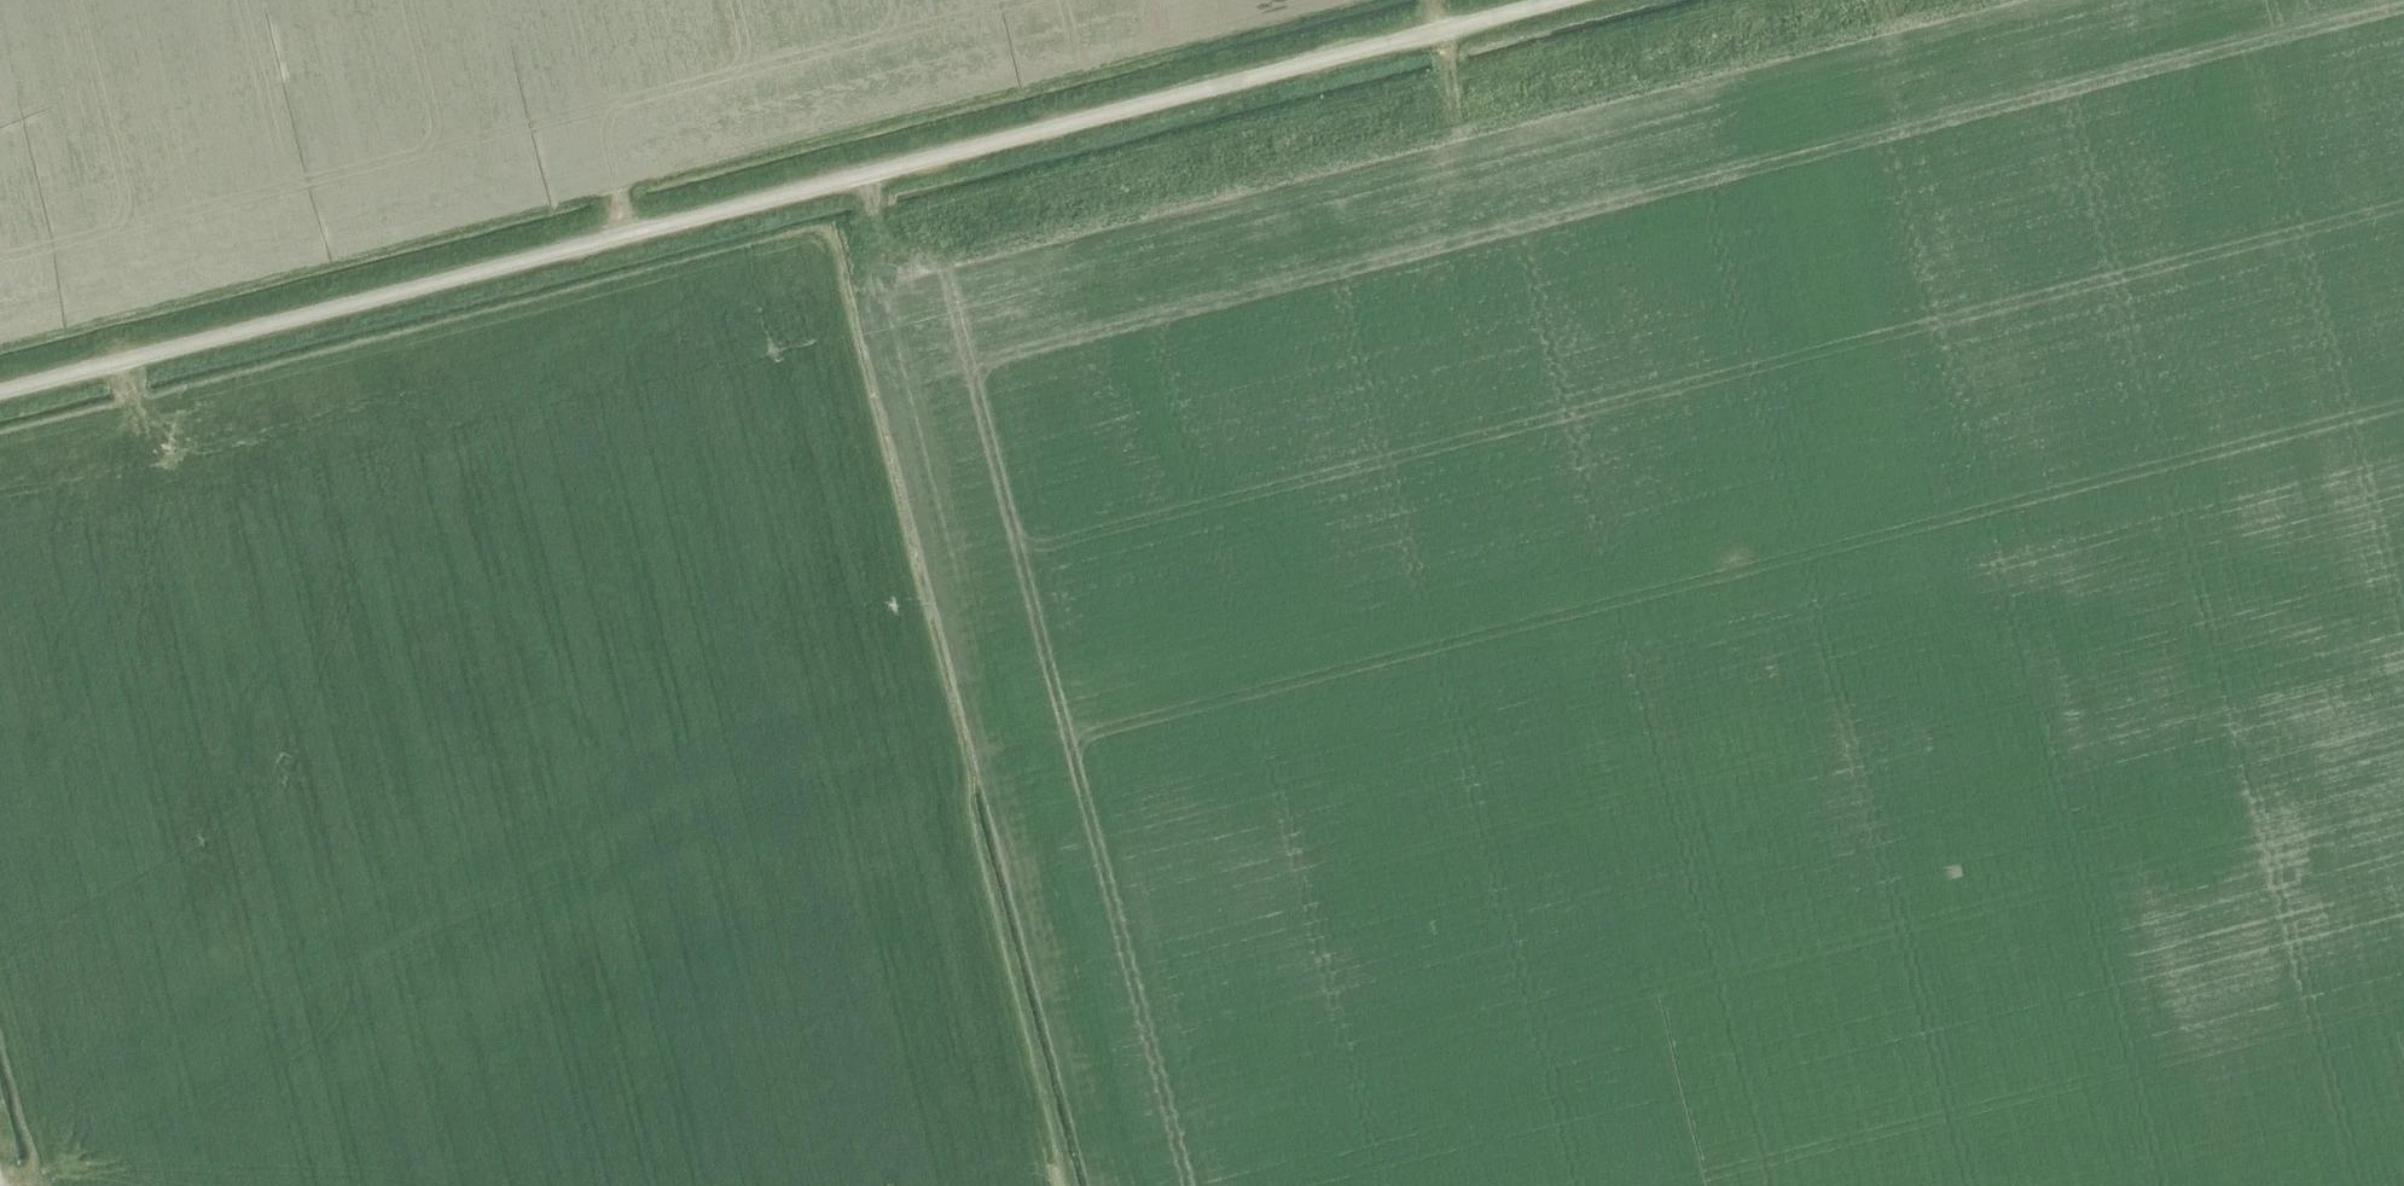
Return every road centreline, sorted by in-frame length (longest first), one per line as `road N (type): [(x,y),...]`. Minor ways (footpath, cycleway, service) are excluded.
road 1 (unclassified): [(0,390),(1556,0)]

